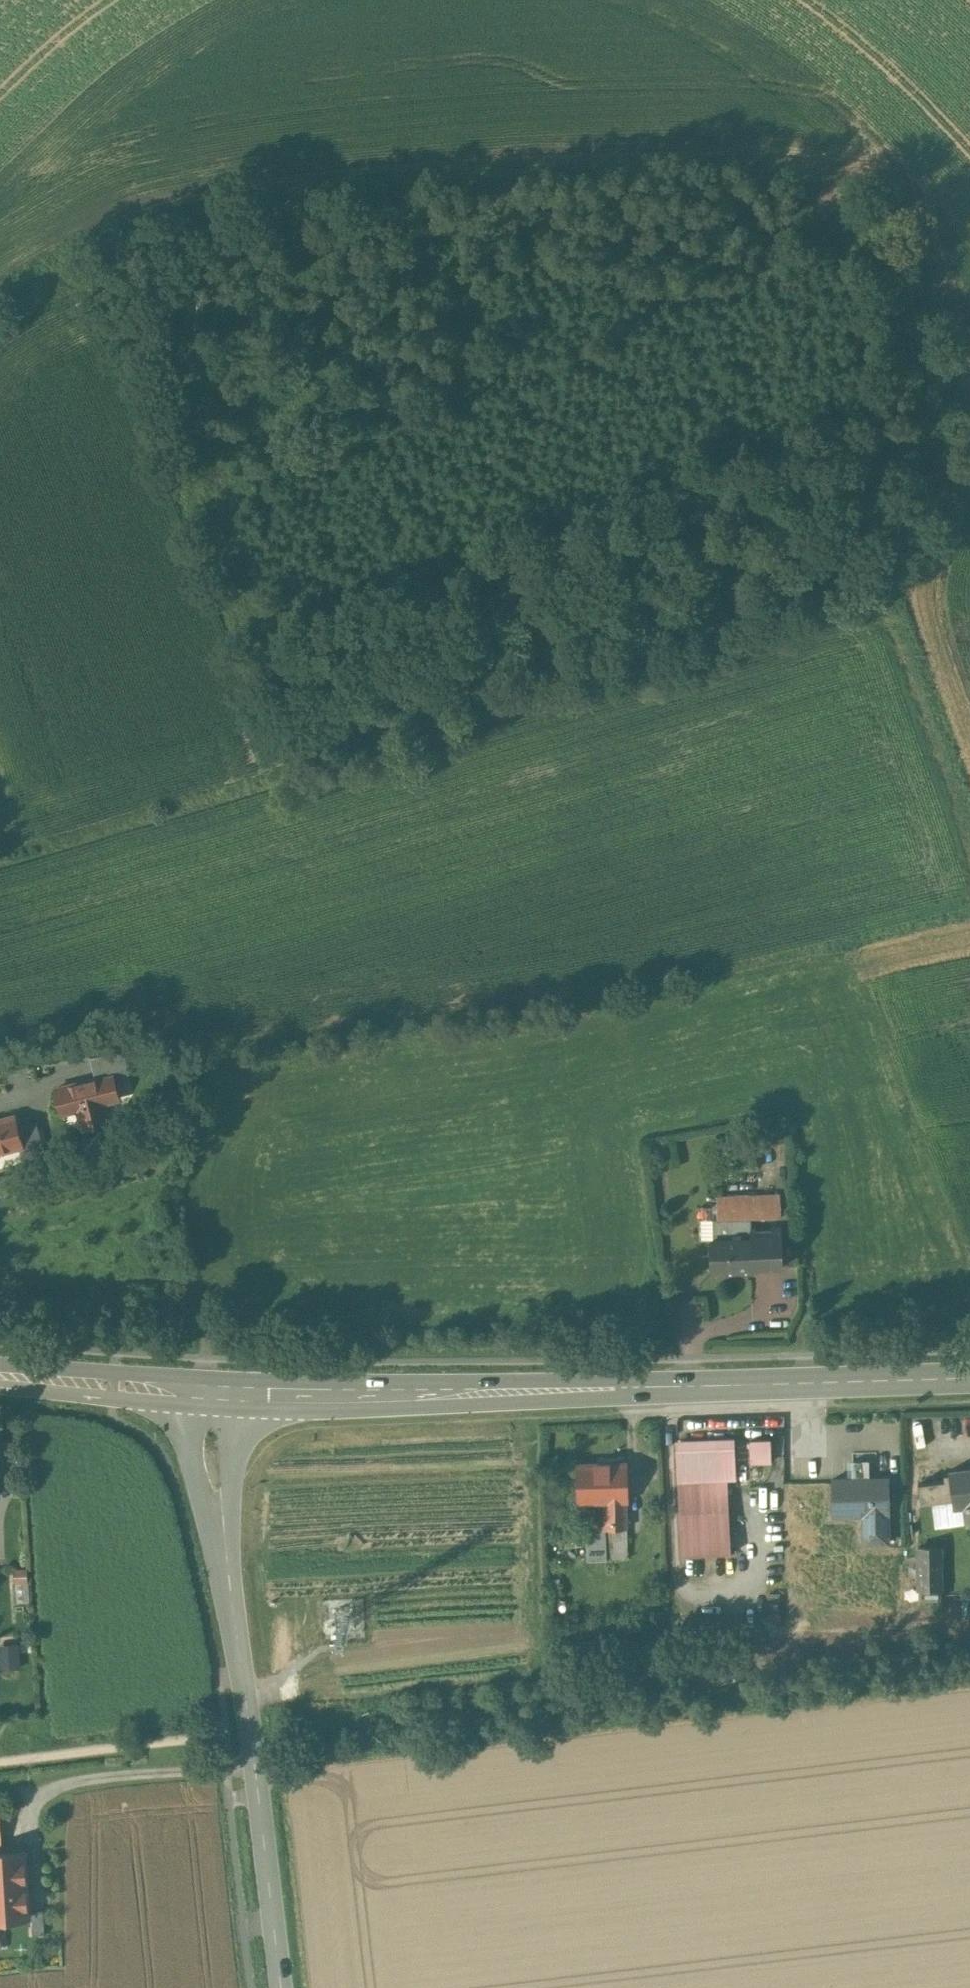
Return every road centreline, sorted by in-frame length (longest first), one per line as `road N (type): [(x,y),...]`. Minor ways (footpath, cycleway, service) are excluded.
road 1 (secondary): [(214,1392),(484,1392),(969,1376)]
road 2 (tertiary): [(214,1392),(211,1455),(280,1987)]
road 3 (secondary): [(0,1374),(214,1392)]

